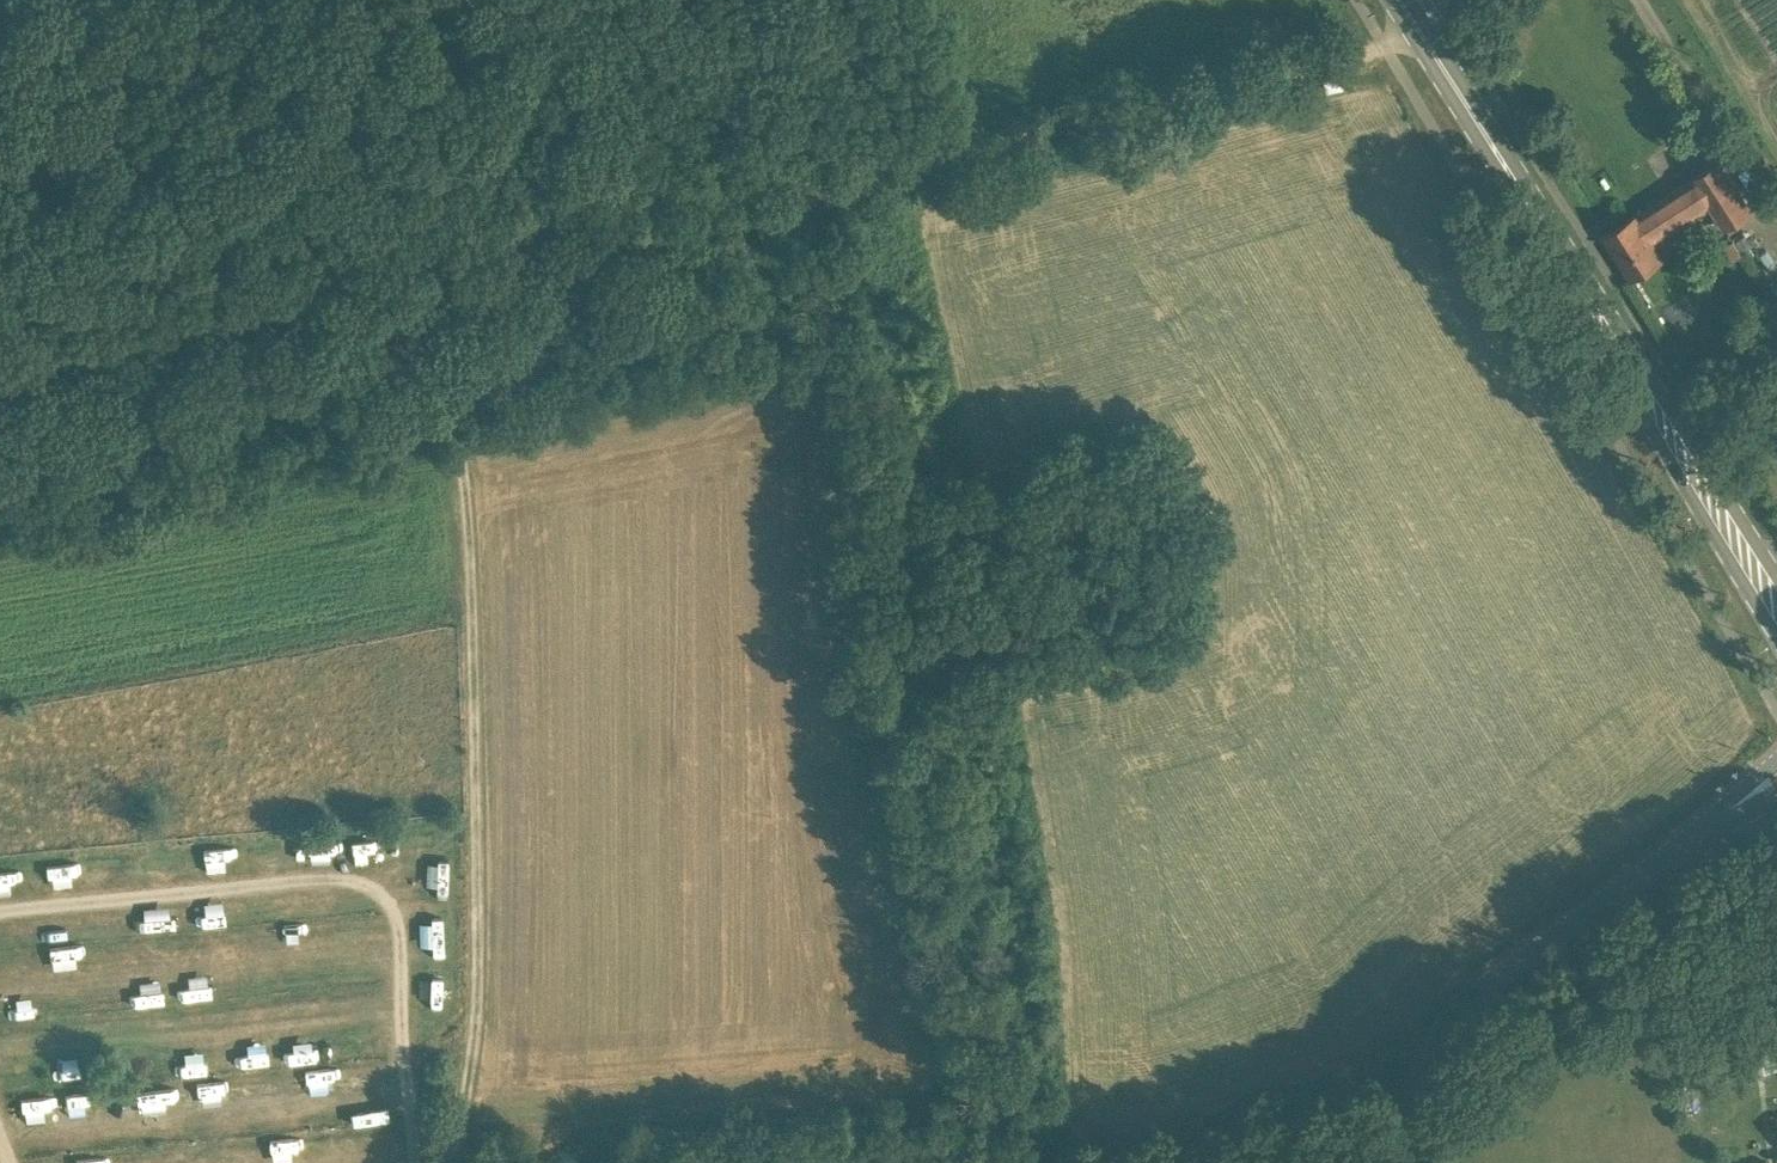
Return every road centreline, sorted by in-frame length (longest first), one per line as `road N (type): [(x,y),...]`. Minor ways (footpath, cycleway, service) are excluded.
road 1 (track): [(1385,47),(436,279),(469,512),(483,971),(466,1162)]
road 2 (primary): [(1776,616),(1400,0)]
road 3 (tertiary): [(1407,1162),(1418,1076),(1454,1015),(1499,971),(1711,821),(1776,793)]
road 4 (track): [(436,279),(448,213),(506,124),(542,0)]

